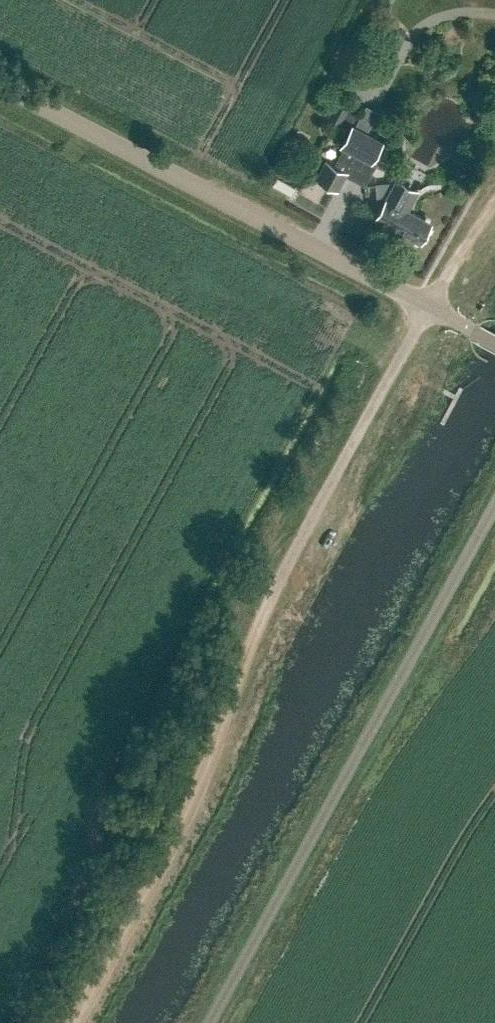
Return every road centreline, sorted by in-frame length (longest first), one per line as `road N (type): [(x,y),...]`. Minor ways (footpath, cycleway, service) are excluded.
road 1 (track): [(80,1022),(208,778),(264,596),(428,306)]
road 2 (unclassified): [(214,1022),(494,513)]
road 3 (unclassified): [(494,344),(0,83)]
road 4 (track): [(494,198),(428,306)]

